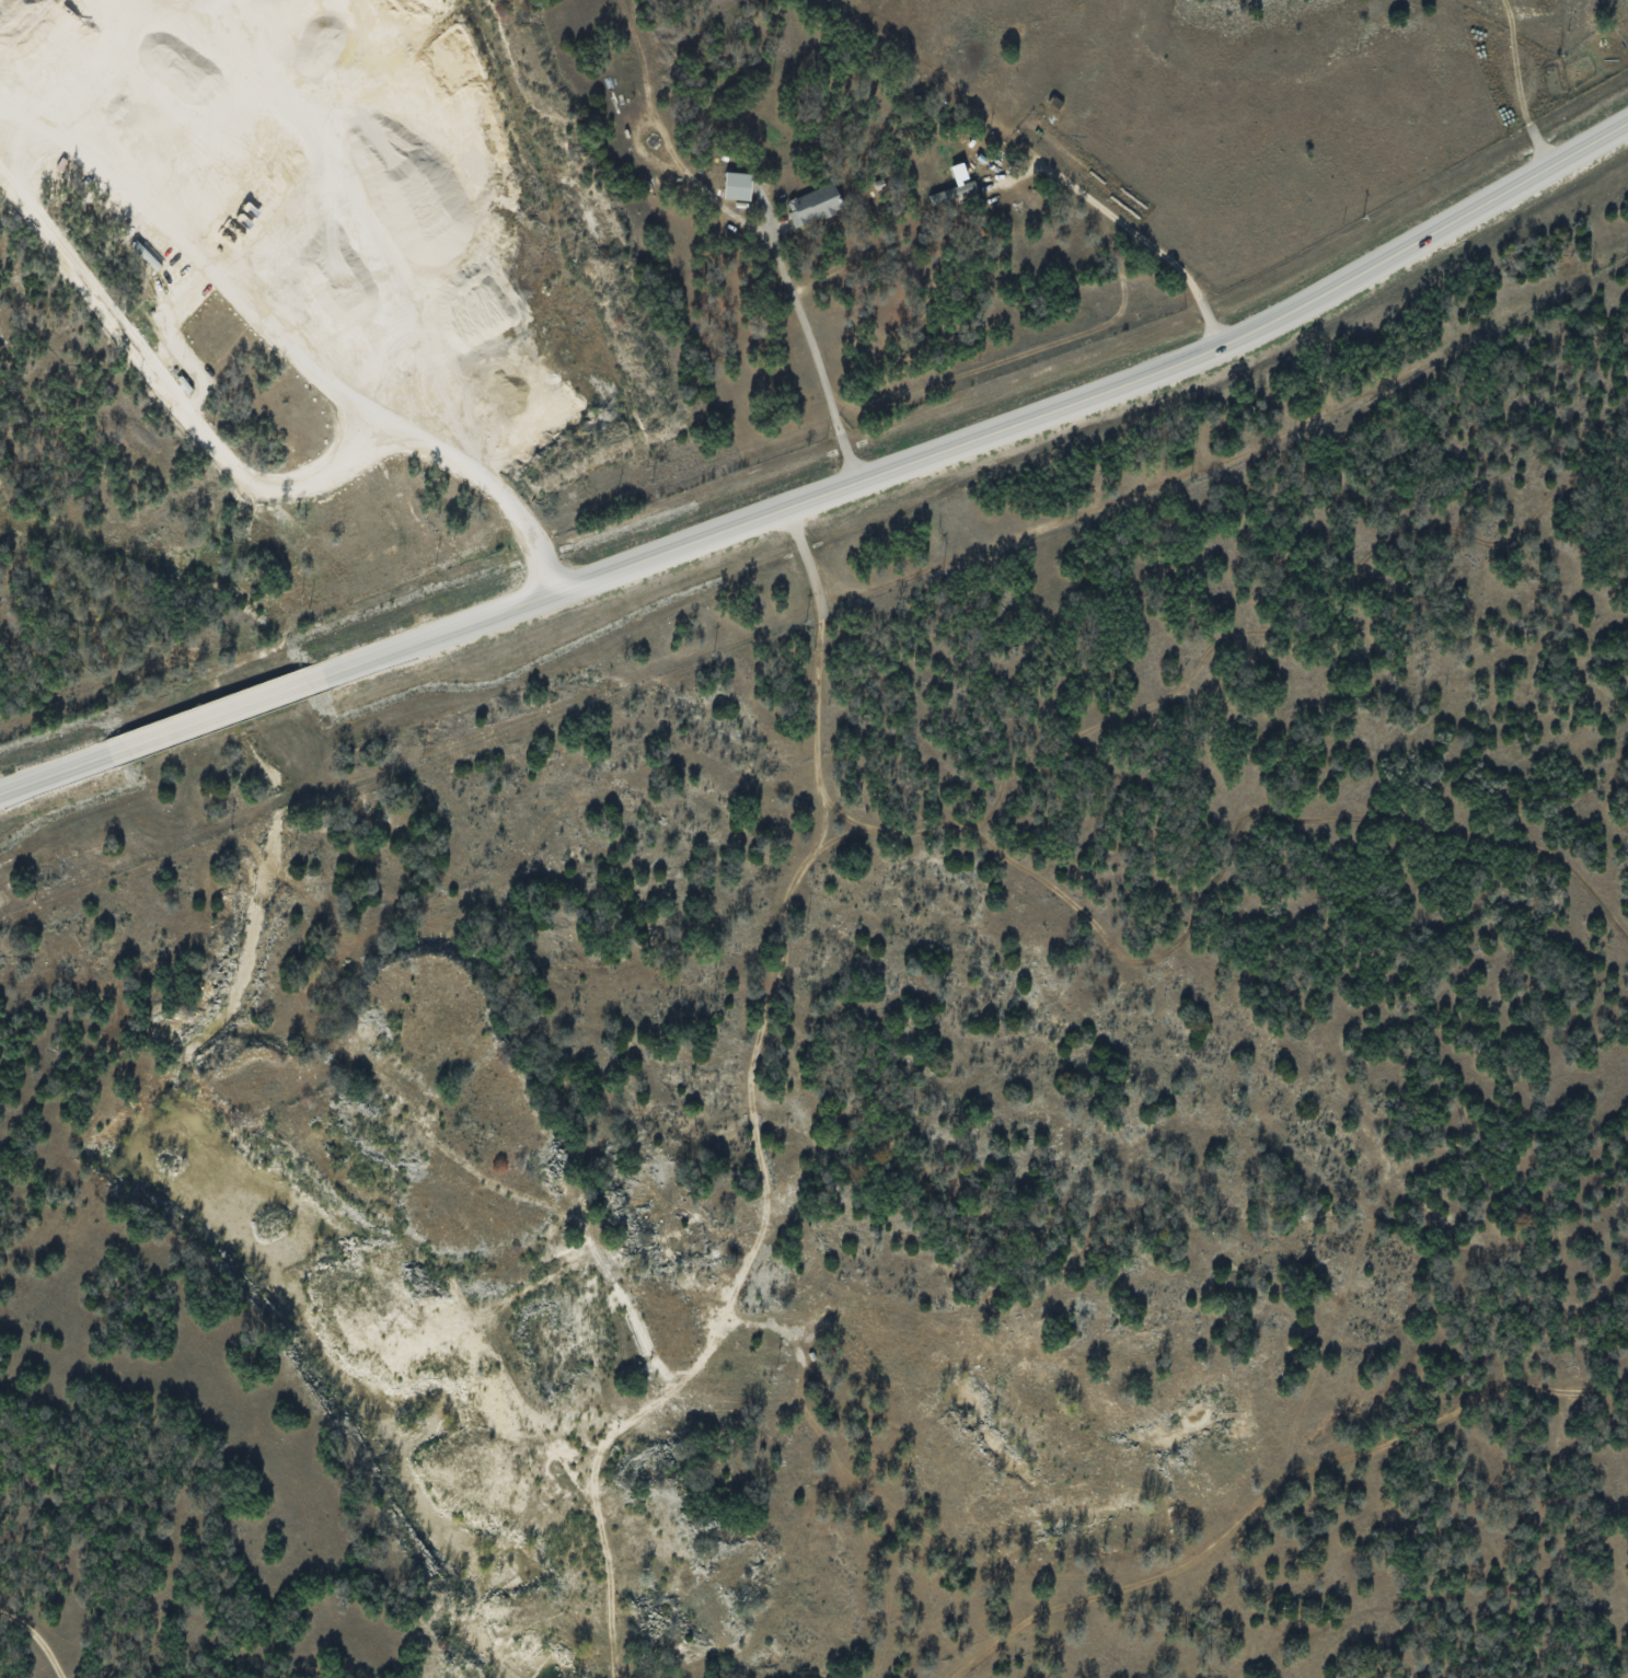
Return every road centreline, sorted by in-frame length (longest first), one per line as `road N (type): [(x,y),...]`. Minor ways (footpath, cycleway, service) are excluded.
road 1 (secondary): [(1627,122),(1224,345),(0,793)]

